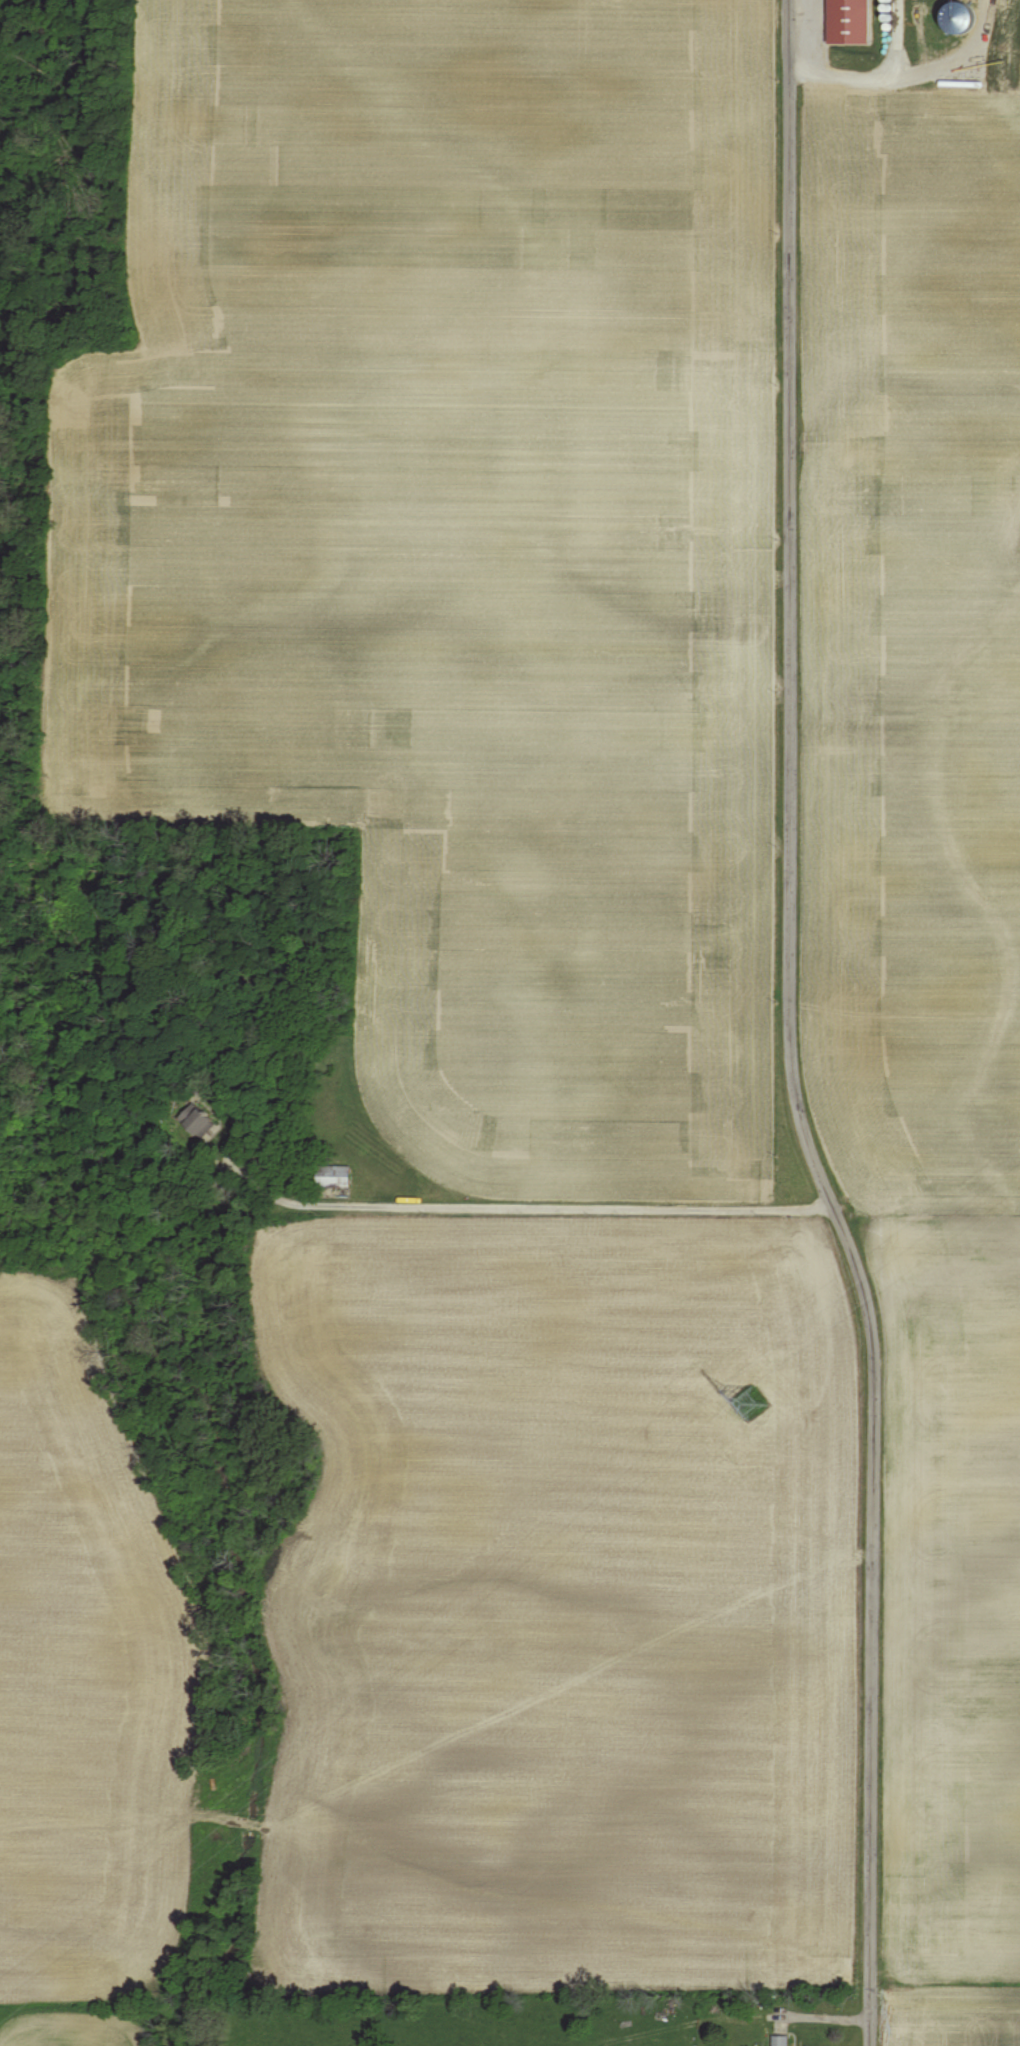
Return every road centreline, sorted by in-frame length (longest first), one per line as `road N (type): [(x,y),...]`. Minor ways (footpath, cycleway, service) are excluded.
road 1 (residential): [(869,2045),(870,1332),(848,1245),(802,1130),(788,1039),(788,0)]

